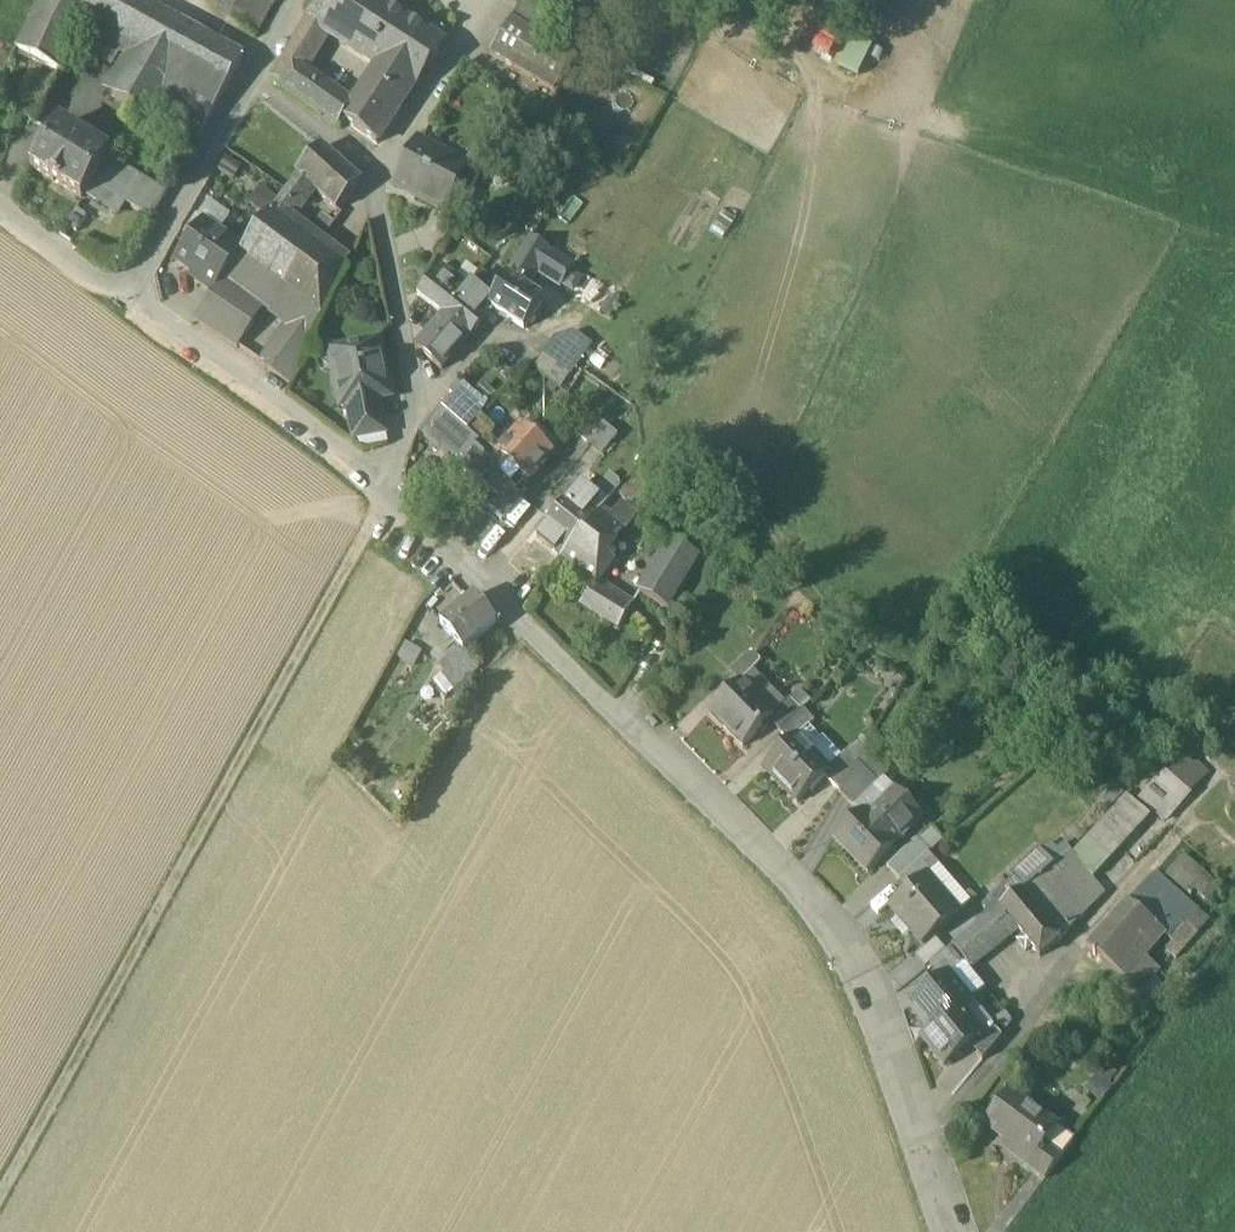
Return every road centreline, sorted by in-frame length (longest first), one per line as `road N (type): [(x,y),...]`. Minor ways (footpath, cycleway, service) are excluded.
road 1 (residential): [(952,1231),(862,973),(376,484)]
road 2 (track): [(390,498),(0,1204)]
road 3 (residential): [(418,410),(370,176),(252,78)]
road 4 (residential): [(376,484),(132,300)]
road 5 (residential): [(252,78),(132,300)]
road 6 (residential): [(132,300),(0,208)]
road 7 (residential): [(517,347),(492,329),(418,410)]

